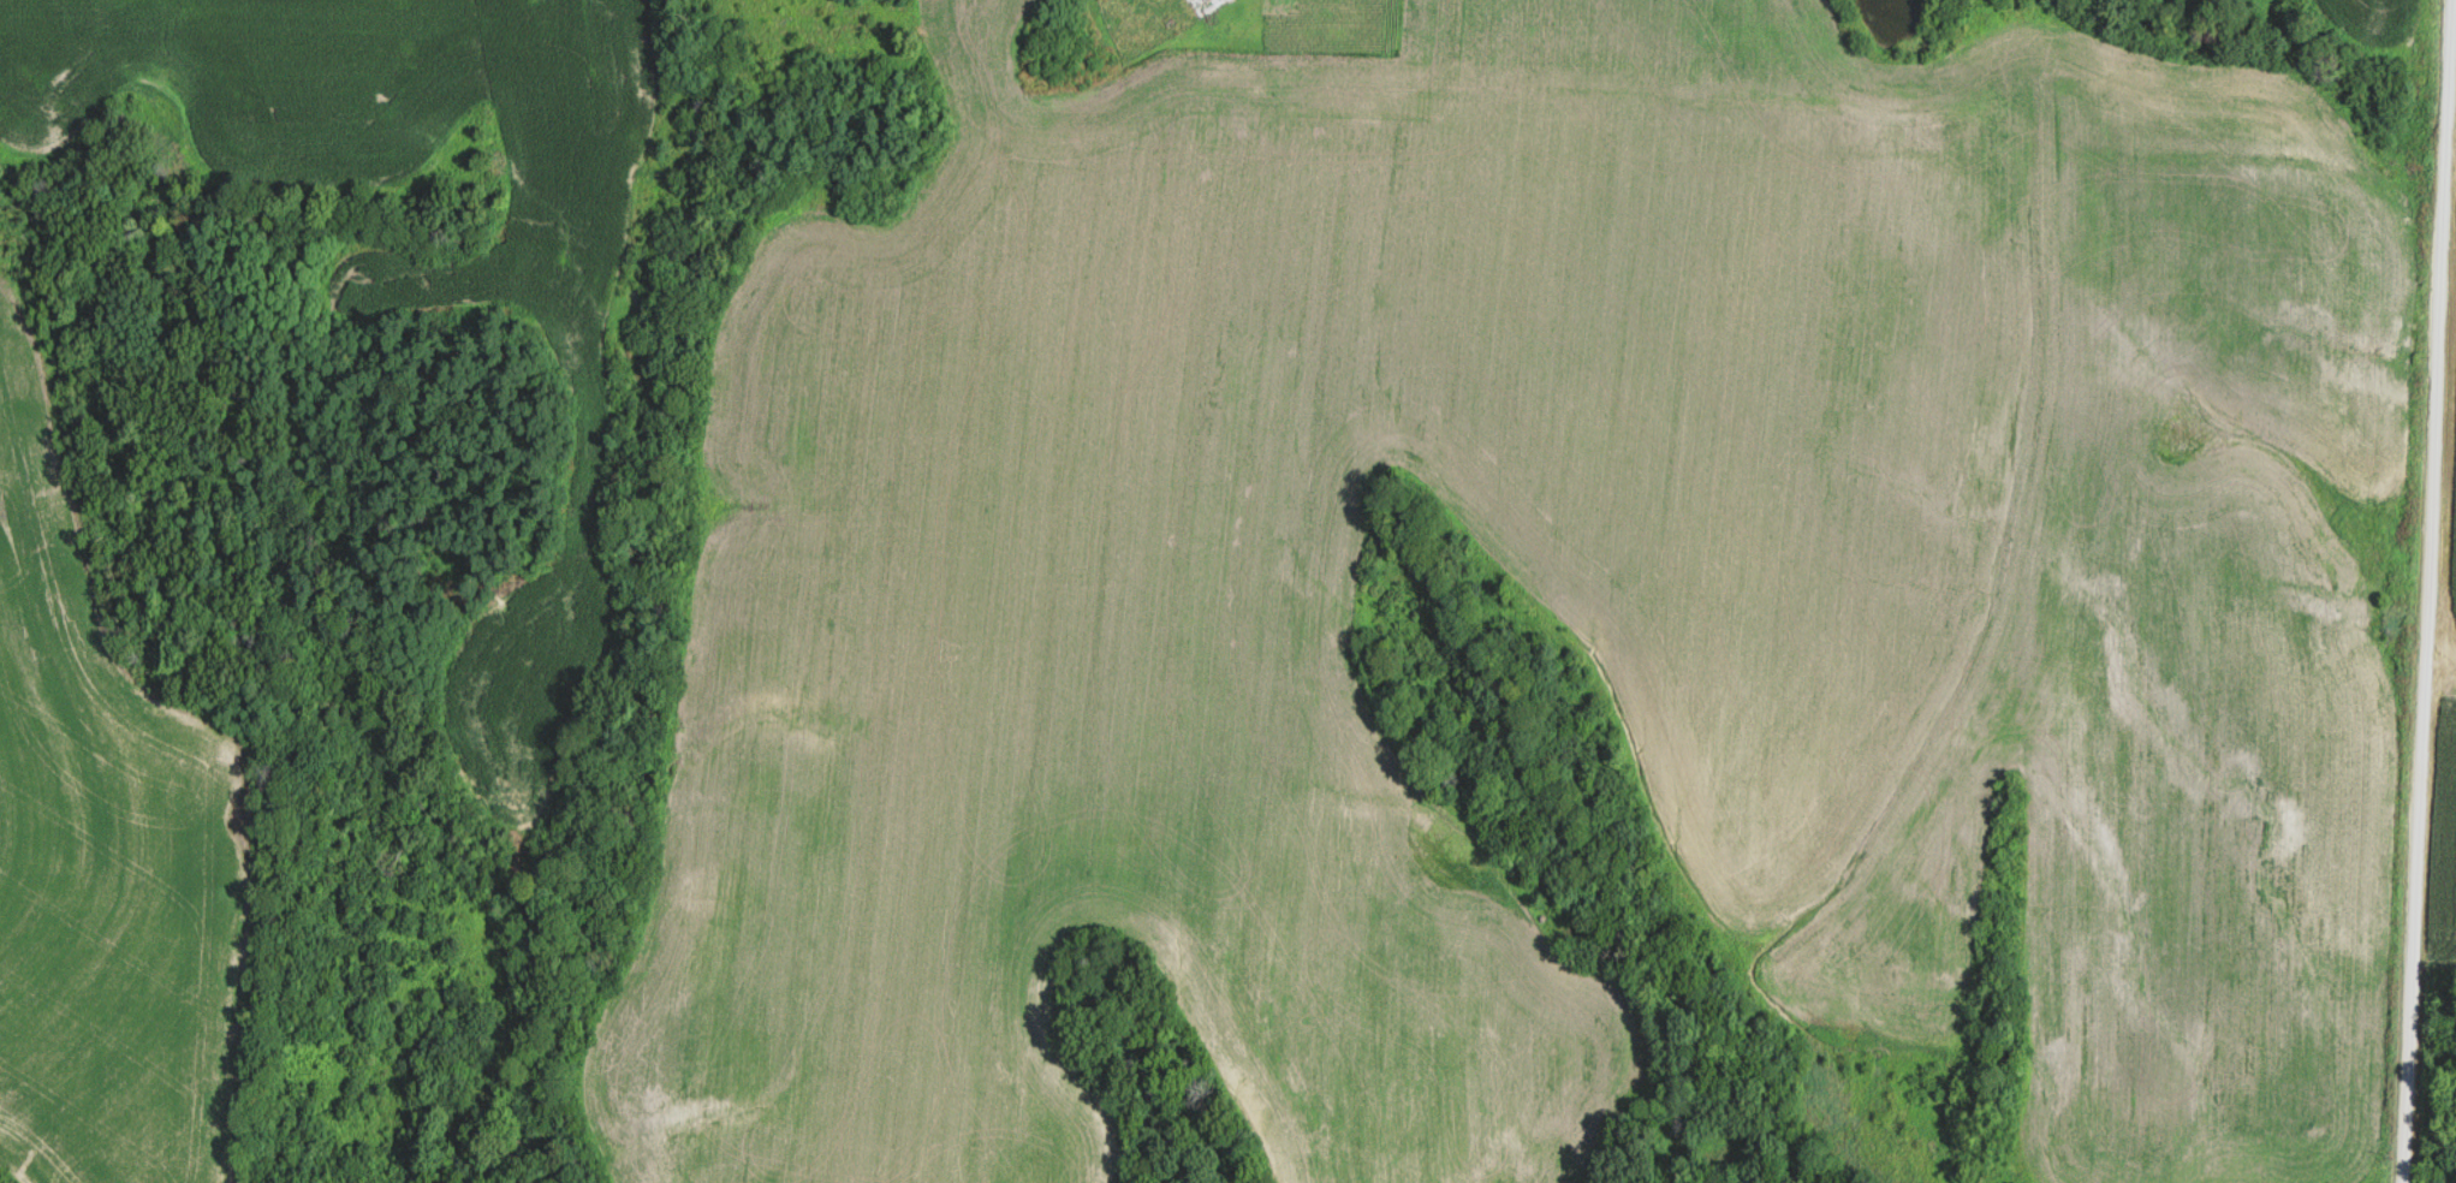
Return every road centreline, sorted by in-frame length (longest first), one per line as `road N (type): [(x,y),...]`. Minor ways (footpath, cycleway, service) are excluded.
road 1 (residential): [(2450,0),(2401,1182)]

